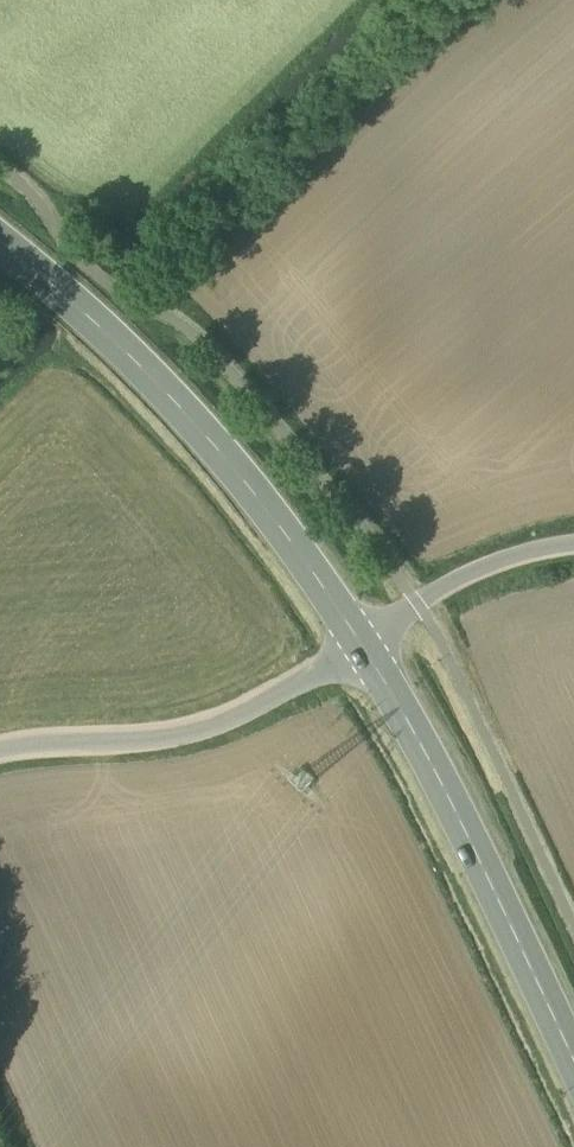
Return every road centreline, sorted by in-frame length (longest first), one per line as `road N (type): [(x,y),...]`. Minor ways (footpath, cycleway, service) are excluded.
road 1 (secondary): [(0,242),(137,361),(230,461),(364,645)]
road 2 (secondary): [(364,645),(474,842),(573,1059)]
road 3 (residential): [(364,645),(196,731),(0,749)]
road 4 (unclassified): [(573,546),(459,578),(364,645)]

